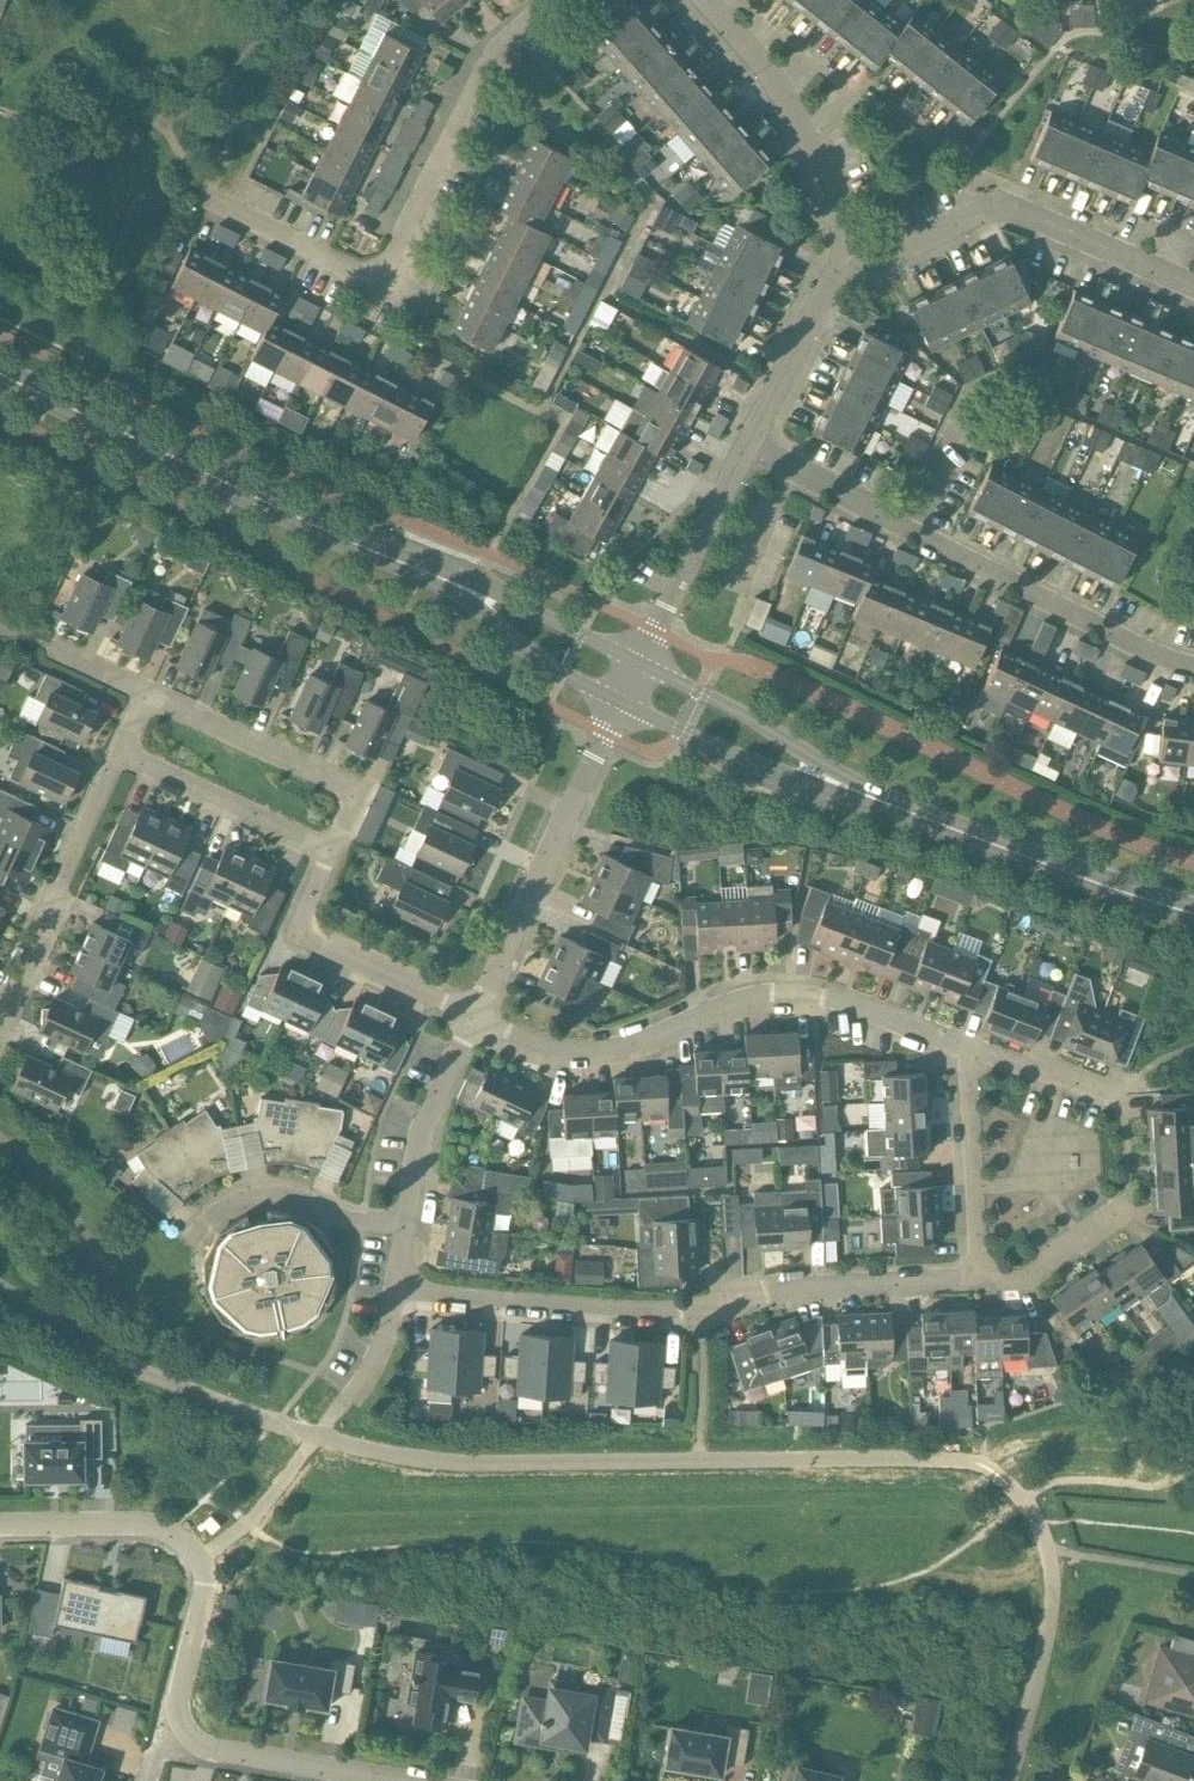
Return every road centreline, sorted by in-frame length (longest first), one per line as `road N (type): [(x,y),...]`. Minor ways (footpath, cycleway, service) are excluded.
road 1 (residential): [(0,1289),(64,1341),(234,1411),(320,1440),(447,1466),(960,1463)]
road 2 (residential): [(982,1277),(812,1285),(706,1315),(399,1290)]
road 3 (residential): [(970,1052),(823,997),(769,995),(598,1050),(541,1044),(474,1018)]
road 4 (residential): [(207,198),(356,271),(387,264),(492,57),(556,0)]
road 5 (tertiary): [(449,581),(0,374)]
road 6 (residential): [(982,1277),(1036,1272),(1130,1211),(1121,1094),(970,1052)]
road 7 (residential): [(0,1525),(139,1524),(187,1542),(207,1582),(178,1703),(184,1735)]
road 8 (residential): [(1193,291),(997,208),(836,277)]
road 9 (tertiary): [(858,792),(1193,914)]
road 10 (residential): [(474,1018),(622,703)]
road 11 (residential): [(836,277),(840,225),(832,193),(779,85),(700,0)]
road 12 (residential): [(1193,666),(1160,658),(913,531)]
road 13 (residential): [(0,1017),(119,749)]
road 14 (residential): [(333,852),(355,802),(350,788),(147,697)]
road 15 (residential): [(474,1018),(316,942),(306,914),(333,852)]
road 16 (tertiary): [(622,703),(790,775),(858,792)]
road 17 (tertiary): [(858,792),(741,714),(641,664)]
road 18 (residential): [(641,664),(747,446)]
road 19 (residential): [(407,1229),(364,1223),(301,1196),(256,1193),(216,1212),(194,1242)]
road 20 (residential): [(333,852),(119,749)]
road 21 (residential): [(970,1052),(982,1277)]
road 22 (residential): [(474,1018),(426,1124),(407,1229)]
road 23 (residential): [(184,1735),(210,1752),(397,1780)]
road 24 (tertiary): [(449,581),(528,652),(622,703)]
road 25 (tertiary): [(641,664),(510,599),(449,581)]
road 26 (residential): [(747,446),(836,277)]
road 27 (residential): [(913,531),(747,446)]
road 28 (residential): [(913,531),(977,390)]
road 29 (residential): [(399,1290),(381,1349),(347,1403)]

